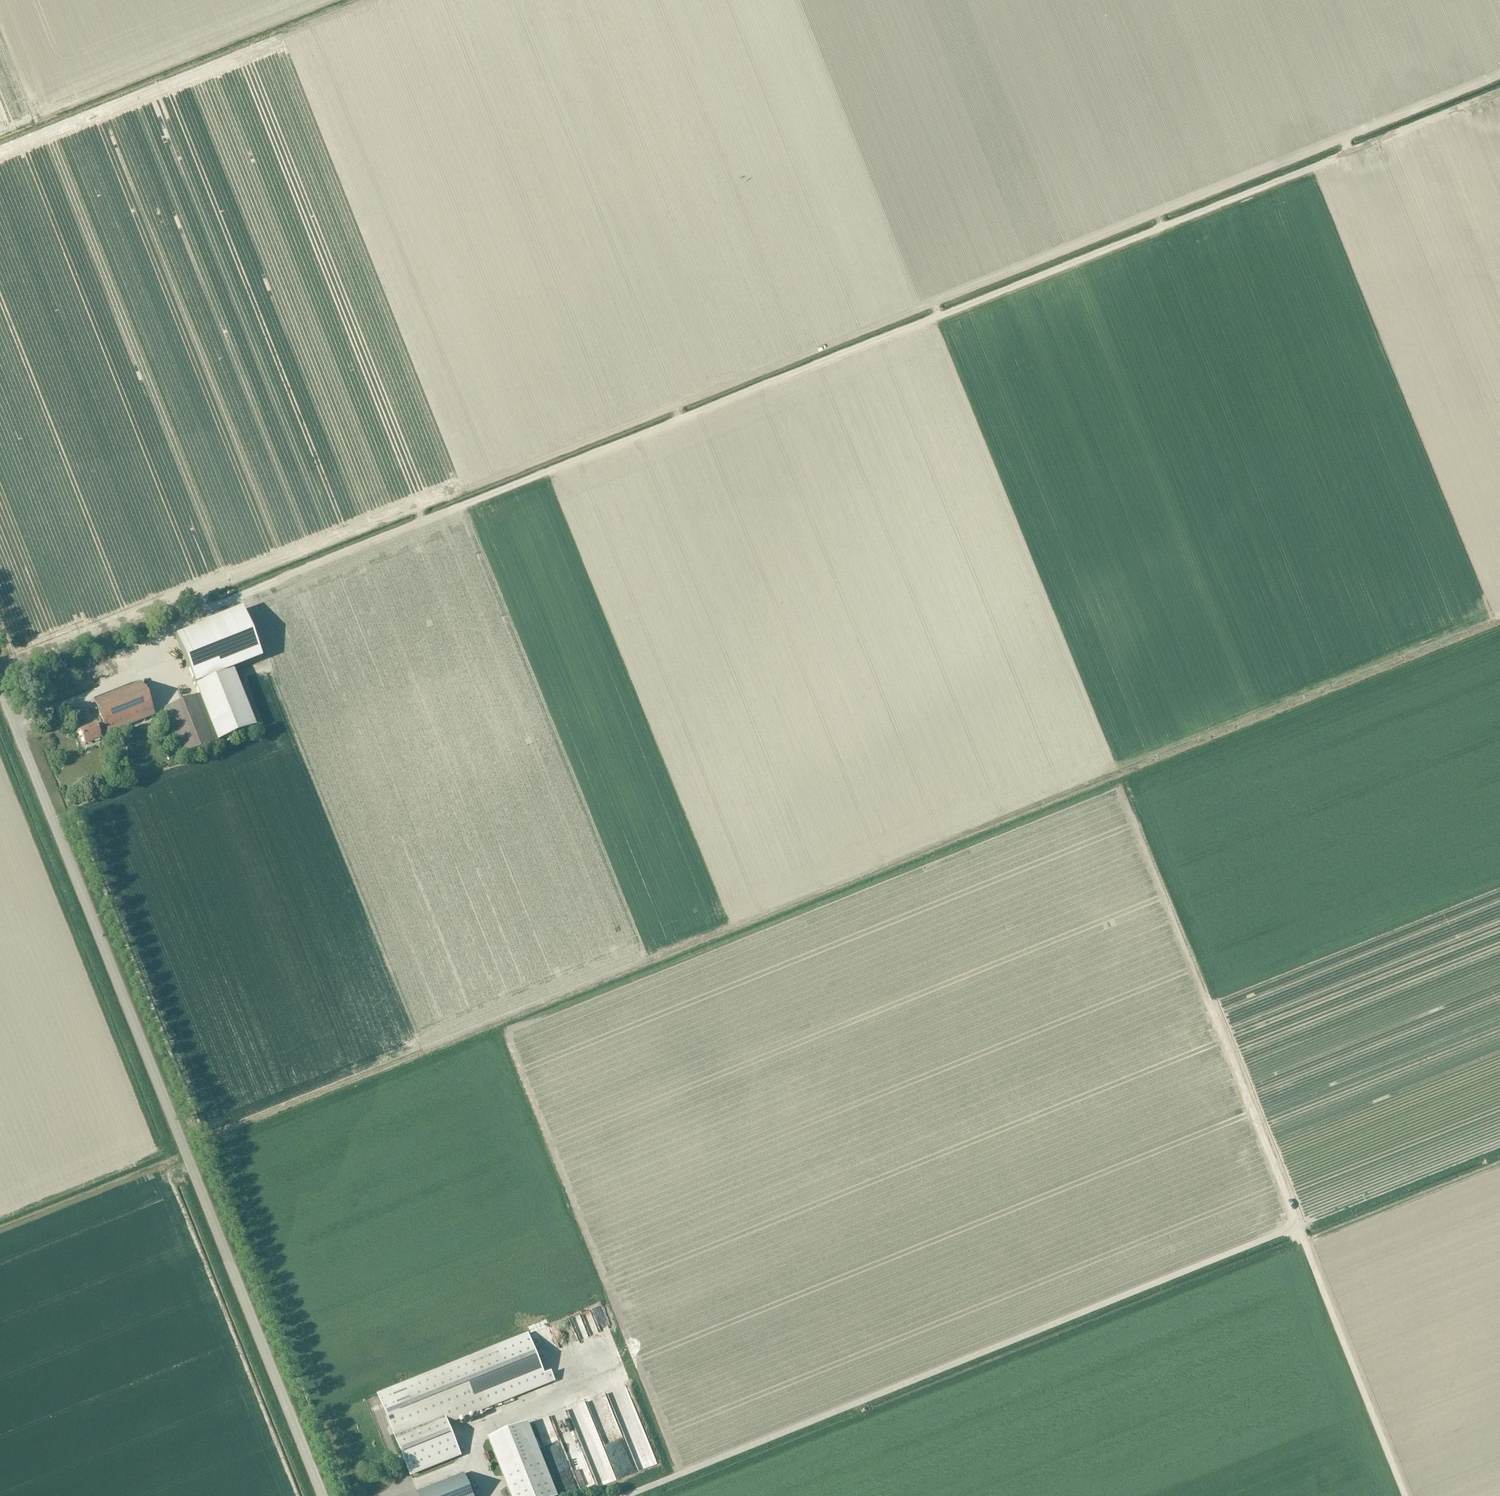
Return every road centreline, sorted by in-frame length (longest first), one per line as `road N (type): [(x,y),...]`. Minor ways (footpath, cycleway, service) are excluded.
road 1 (unclassified): [(324,1495),(0,685)]

